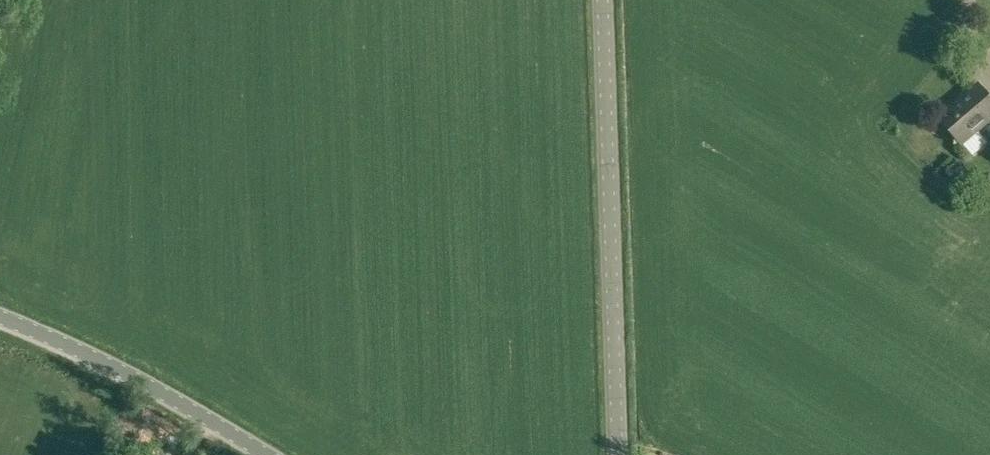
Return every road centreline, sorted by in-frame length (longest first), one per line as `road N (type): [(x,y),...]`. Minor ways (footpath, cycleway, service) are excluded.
road 1 (unclassified): [(618,454),(603,0)]
road 2 (tertiary): [(267,454),(144,382),(0,316)]

